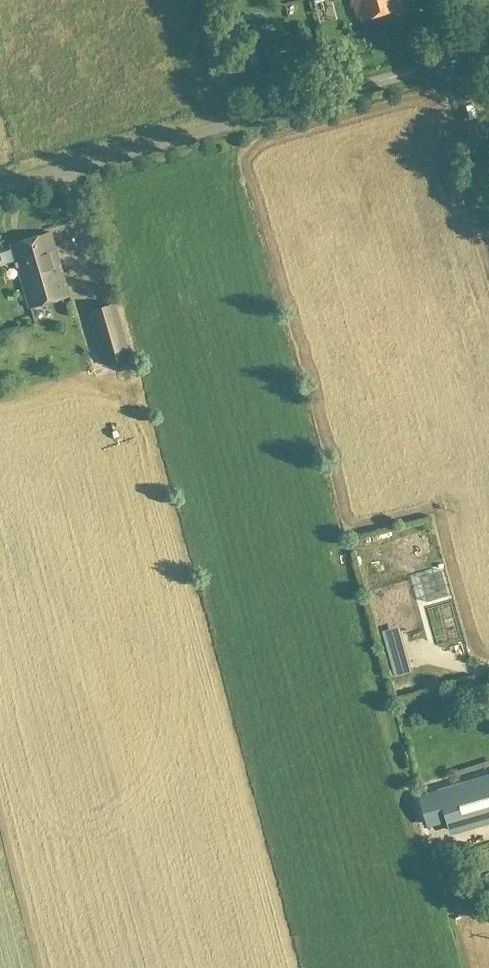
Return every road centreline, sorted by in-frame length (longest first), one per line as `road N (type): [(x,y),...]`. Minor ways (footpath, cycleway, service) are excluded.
road 1 (unclassified): [(0,188),(454,60)]
road 2 (unclassified): [(488,184),(454,60)]

